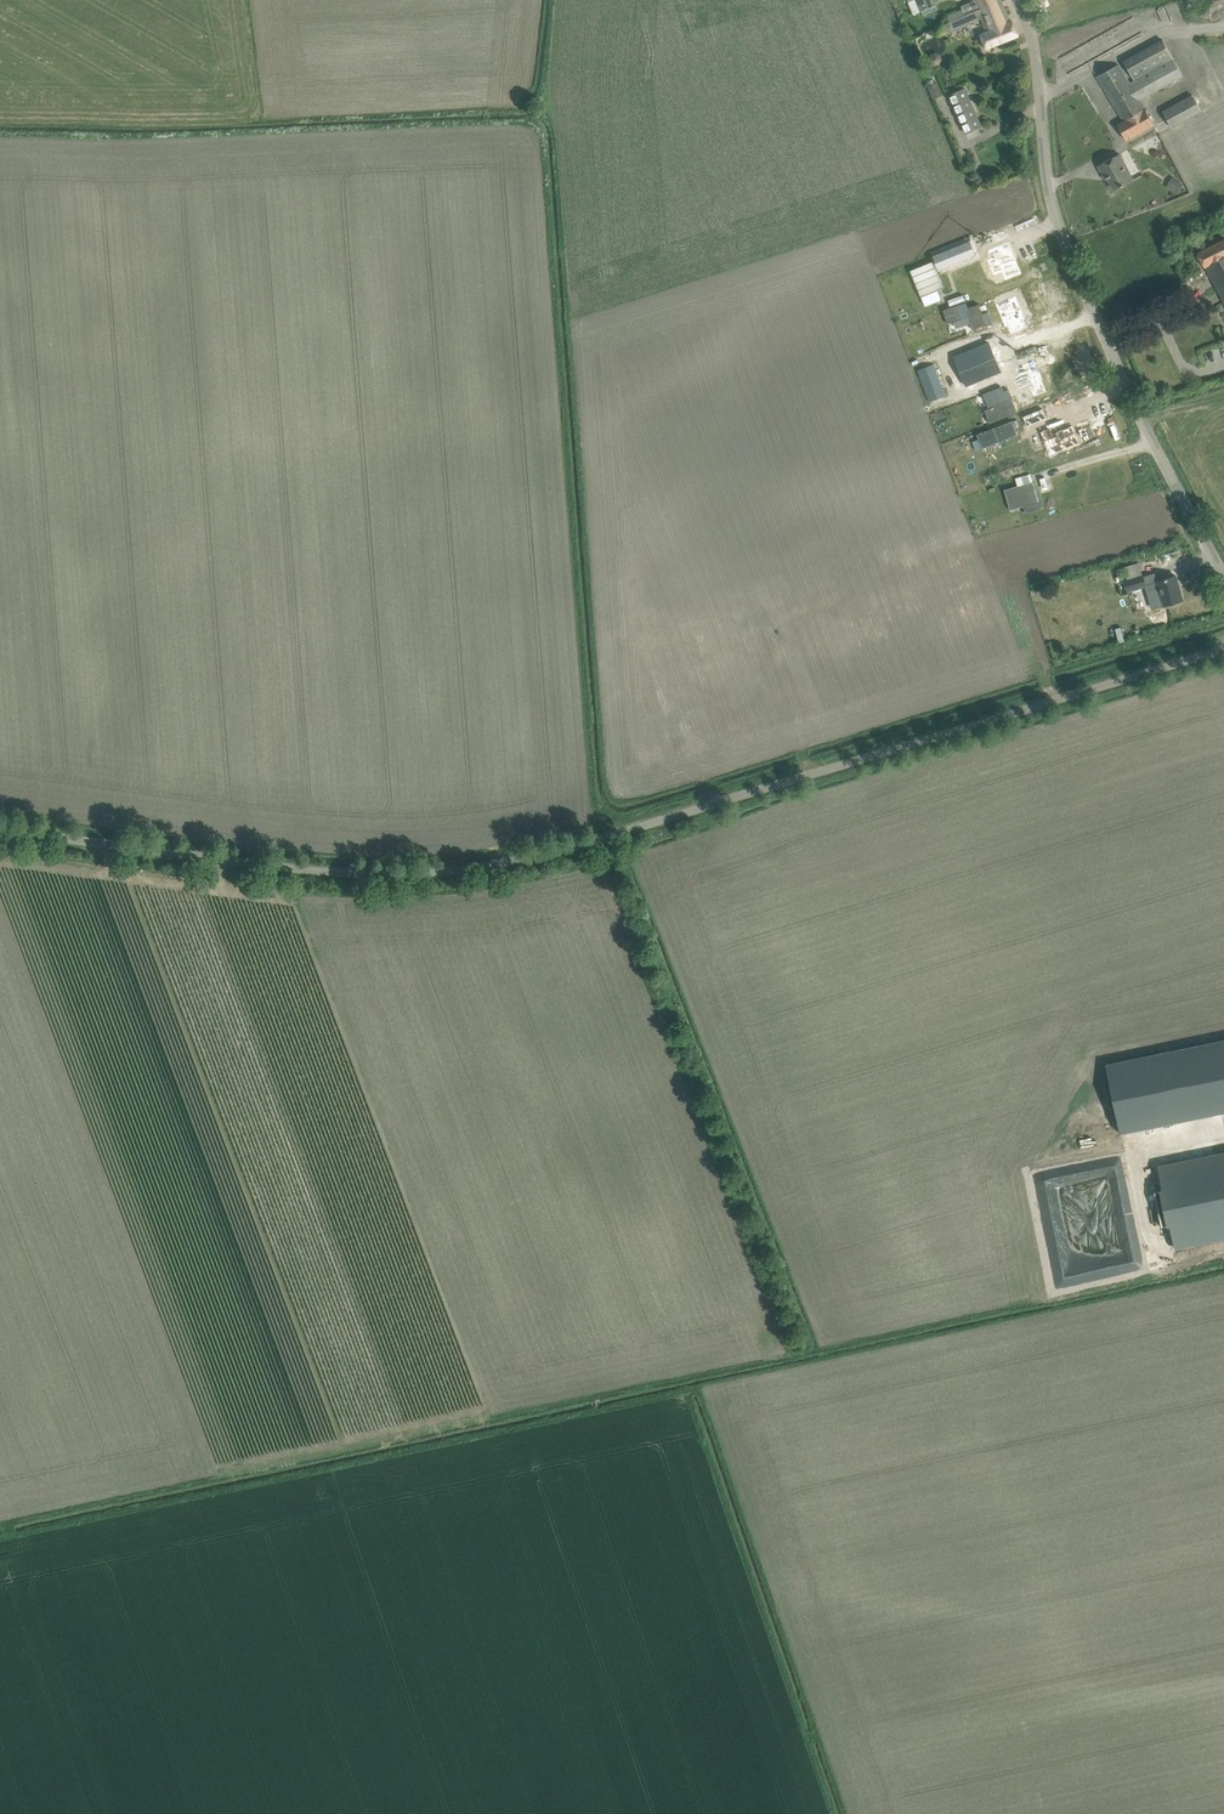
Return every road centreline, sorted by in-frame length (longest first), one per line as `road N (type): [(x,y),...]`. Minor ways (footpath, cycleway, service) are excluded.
road 1 (unclassified): [(0,829),(332,871),(508,861),(1223,650)]
road 2 (unclassified): [(1223,579),(1141,420),(1063,241),(1046,172),(1036,57),(1016,0)]

